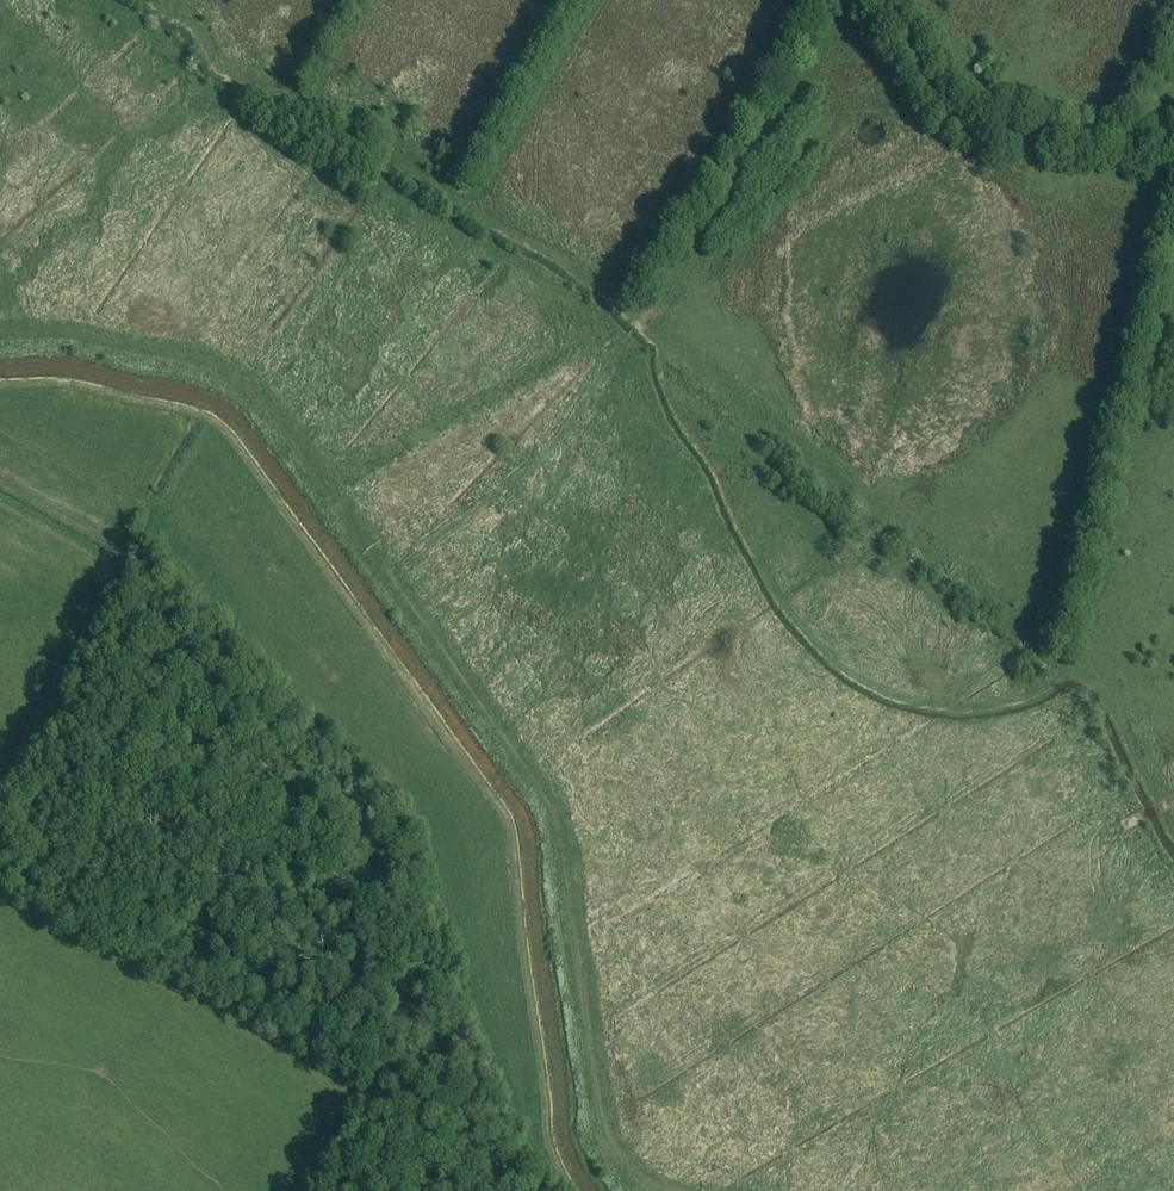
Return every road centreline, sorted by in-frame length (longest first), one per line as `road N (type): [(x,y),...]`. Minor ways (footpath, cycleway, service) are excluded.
road 1 (track): [(0,385),(87,387),(201,414),(222,427),(503,815),(552,1148),(576,1190)]
road 2 (track): [(666,1190),(613,1151),(604,1123),(559,826),(544,787),(389,573)]
road 3 (track): [(1173,146),(968,126),(938,98),(879,0)]

